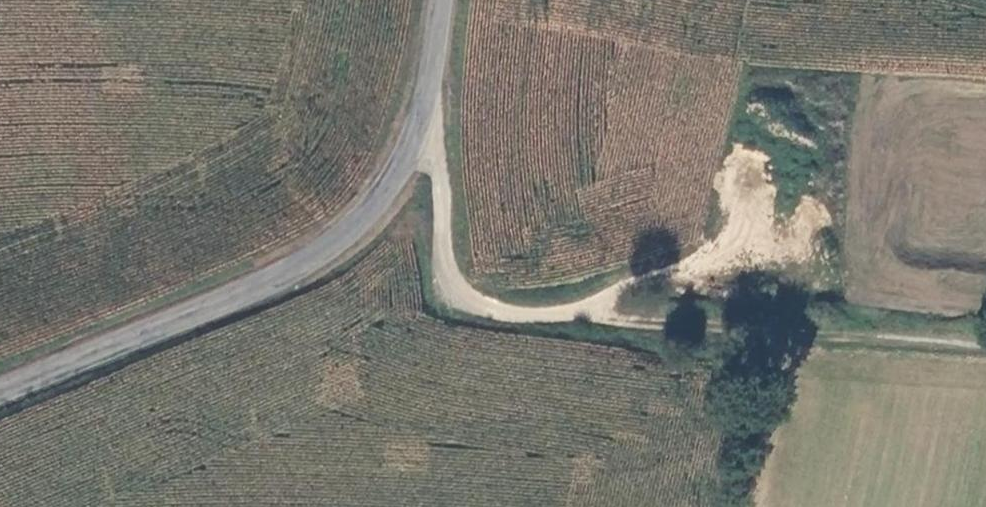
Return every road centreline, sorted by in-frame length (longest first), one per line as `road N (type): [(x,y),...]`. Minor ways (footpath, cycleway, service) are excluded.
road 1 (tertiary): [(438,0),(420,111),(379,196),(333,245),(267,283),(0,392)]
road 2 (track): [(420,111),(450,285),(506,313),(776,328)]
road 3 (track): [(985,344),(776,328)]

